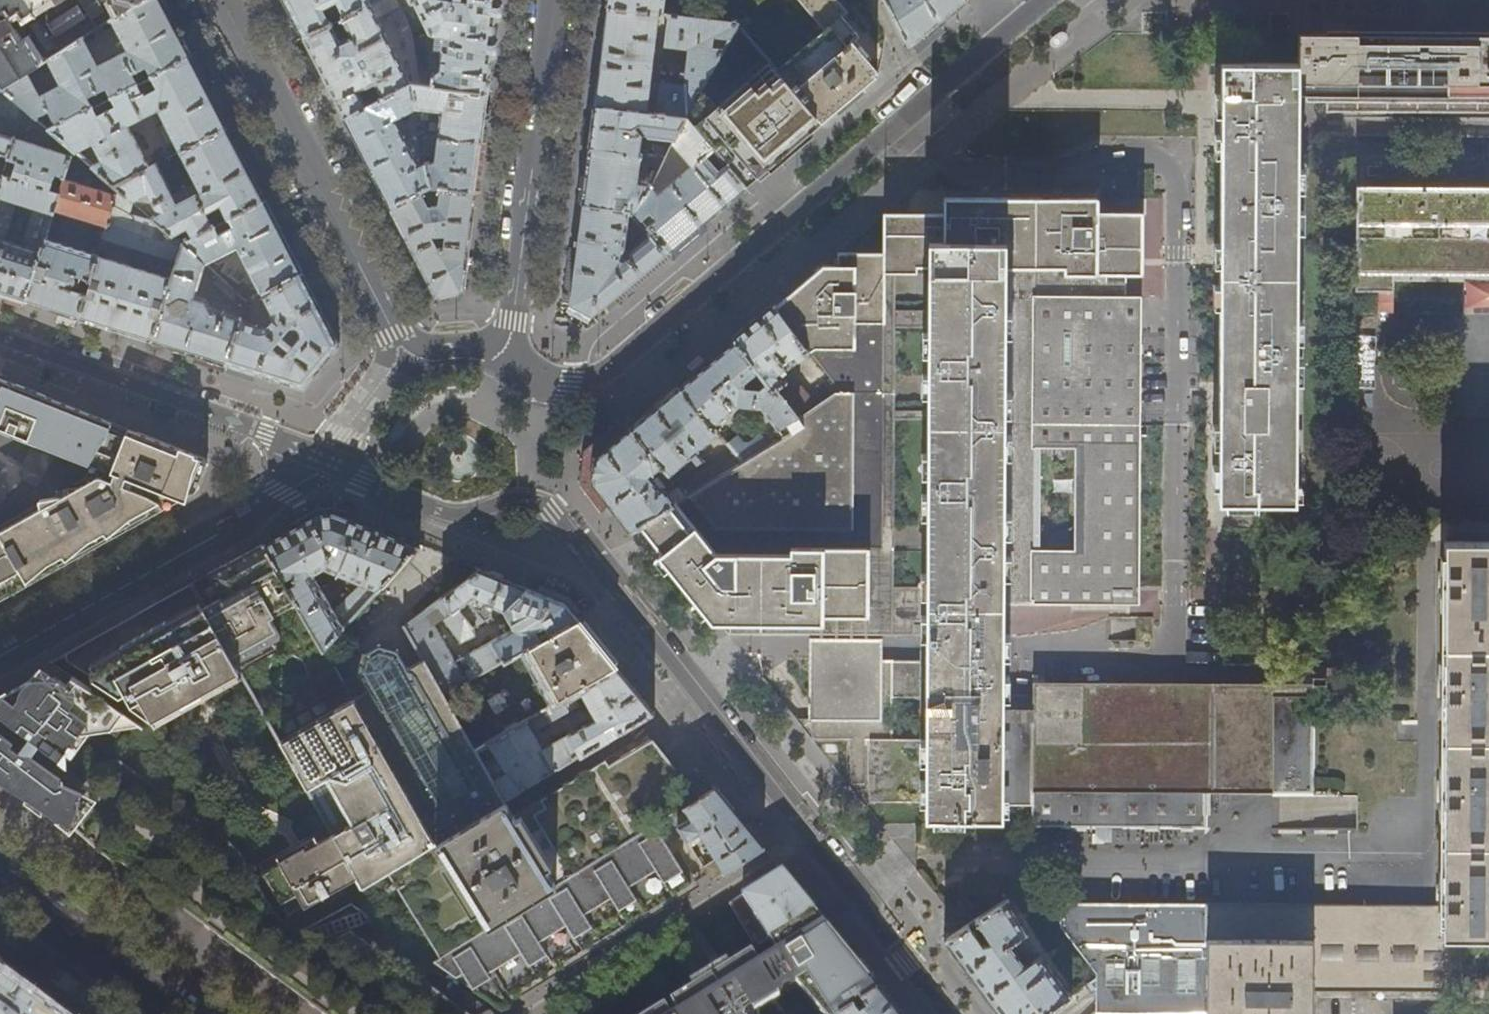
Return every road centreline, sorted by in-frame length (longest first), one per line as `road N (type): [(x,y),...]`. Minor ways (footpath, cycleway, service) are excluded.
road 1 (residential): [(324,460),(450,514),(513,500),(552,514),(948,1013)]
road 2 (residential): [(922,103),(611,368),(559,390),(507,362)]
road 3 (residential): [(507,362),(457,351),(407,362),(219,0)]
road 4 (residential): [(0,653),(324,460)]
road 5 (residential): [(507,362),(553,0)]
road 6 (residential): [(324,460),(0,340)]
road 7 (secondary): [(0,892),(161,1013)]
road 8 (residential): [(1044,0),(922,103)]

